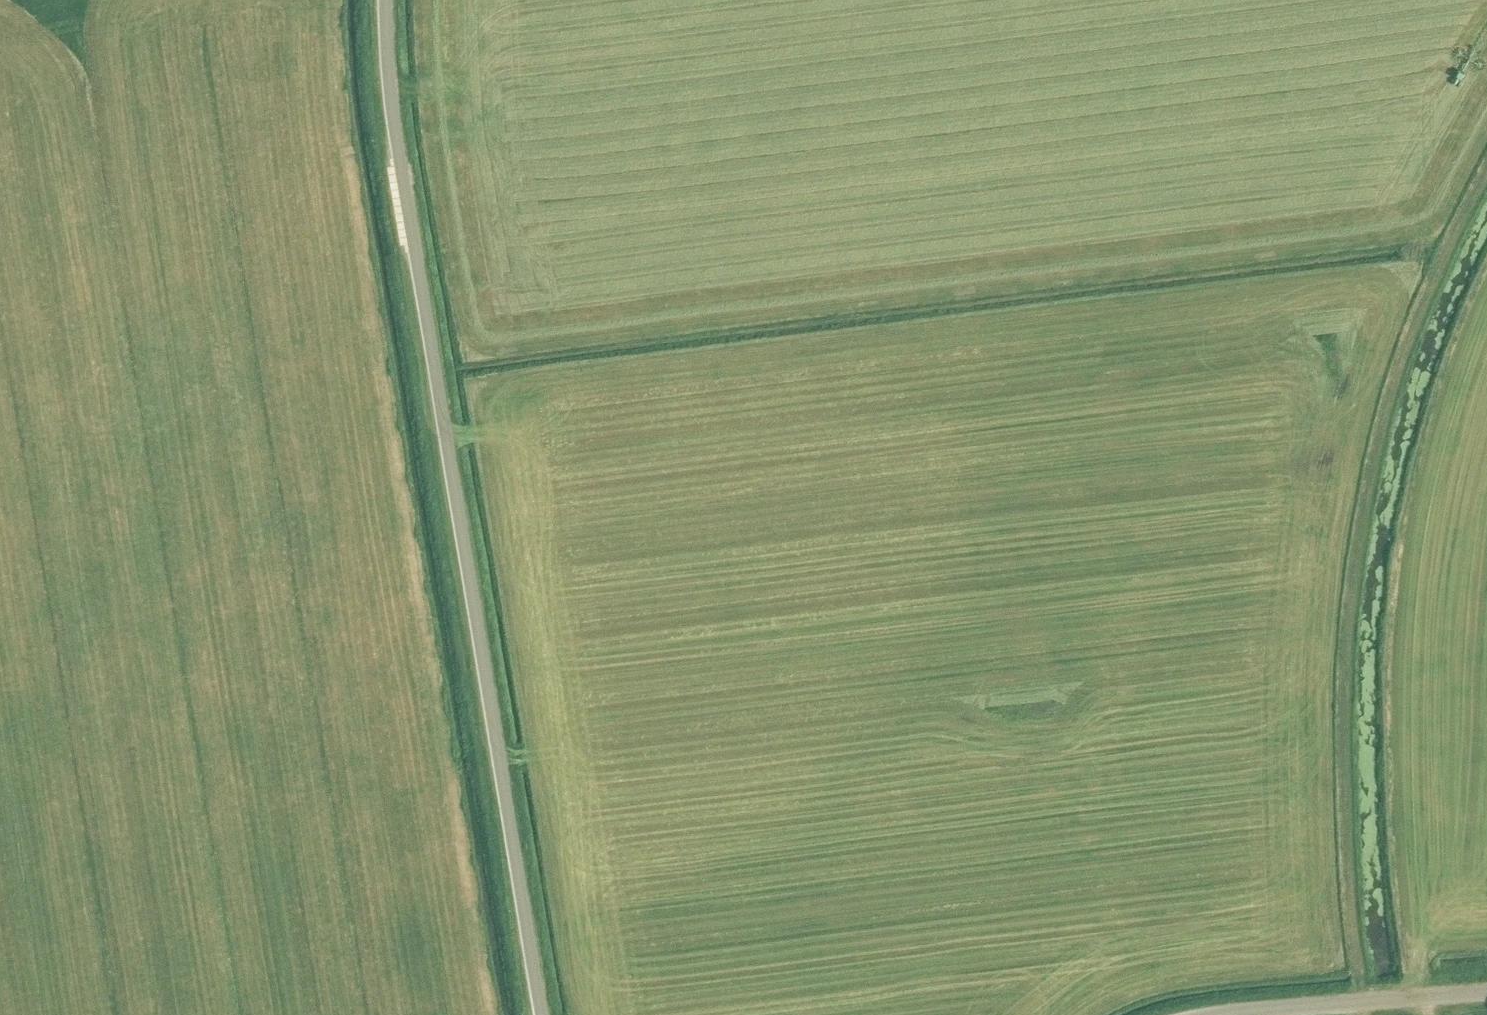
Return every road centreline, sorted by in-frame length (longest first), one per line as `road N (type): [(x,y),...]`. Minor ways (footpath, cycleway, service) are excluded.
road 1 (unclassified): [(541,1014),(390,95),(385,0)]
road 2 (track): [(1369,1014),(1344,758),(1362,537),(1392,395),(1461,218),(1486,175)]
road 3 (unclassified): [(1210,1014),(1486,991)]

